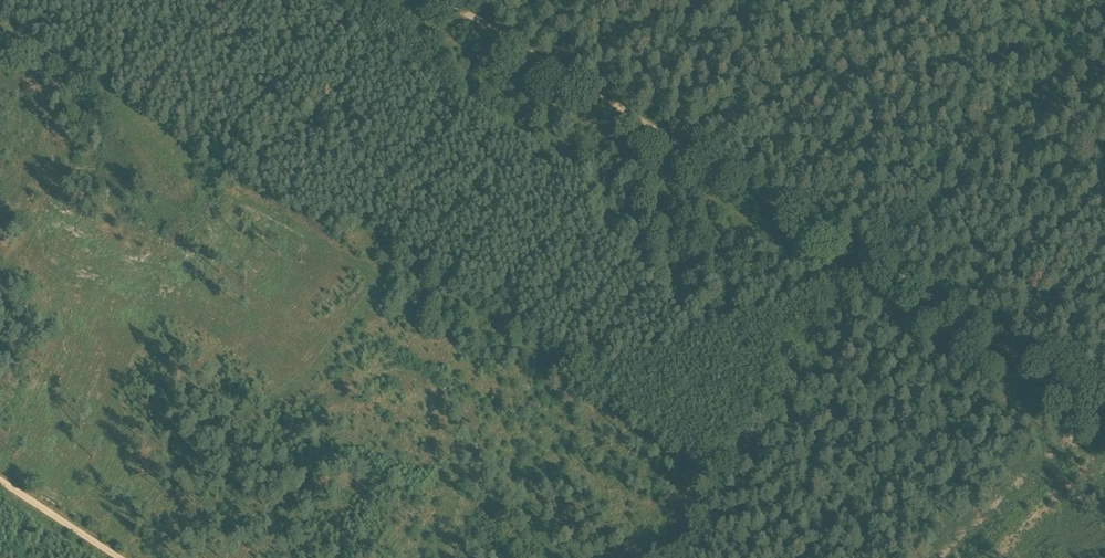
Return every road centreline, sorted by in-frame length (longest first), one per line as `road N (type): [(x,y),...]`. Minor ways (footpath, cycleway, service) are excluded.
road 1 (track): [(876,269),(439,0)]
road 2 (track): [(876,269),(899,241),(1104,82)]
road 3 (track): [(876,269),(1104,403)]
road 4 (track): [(120,557),(0,481)]

